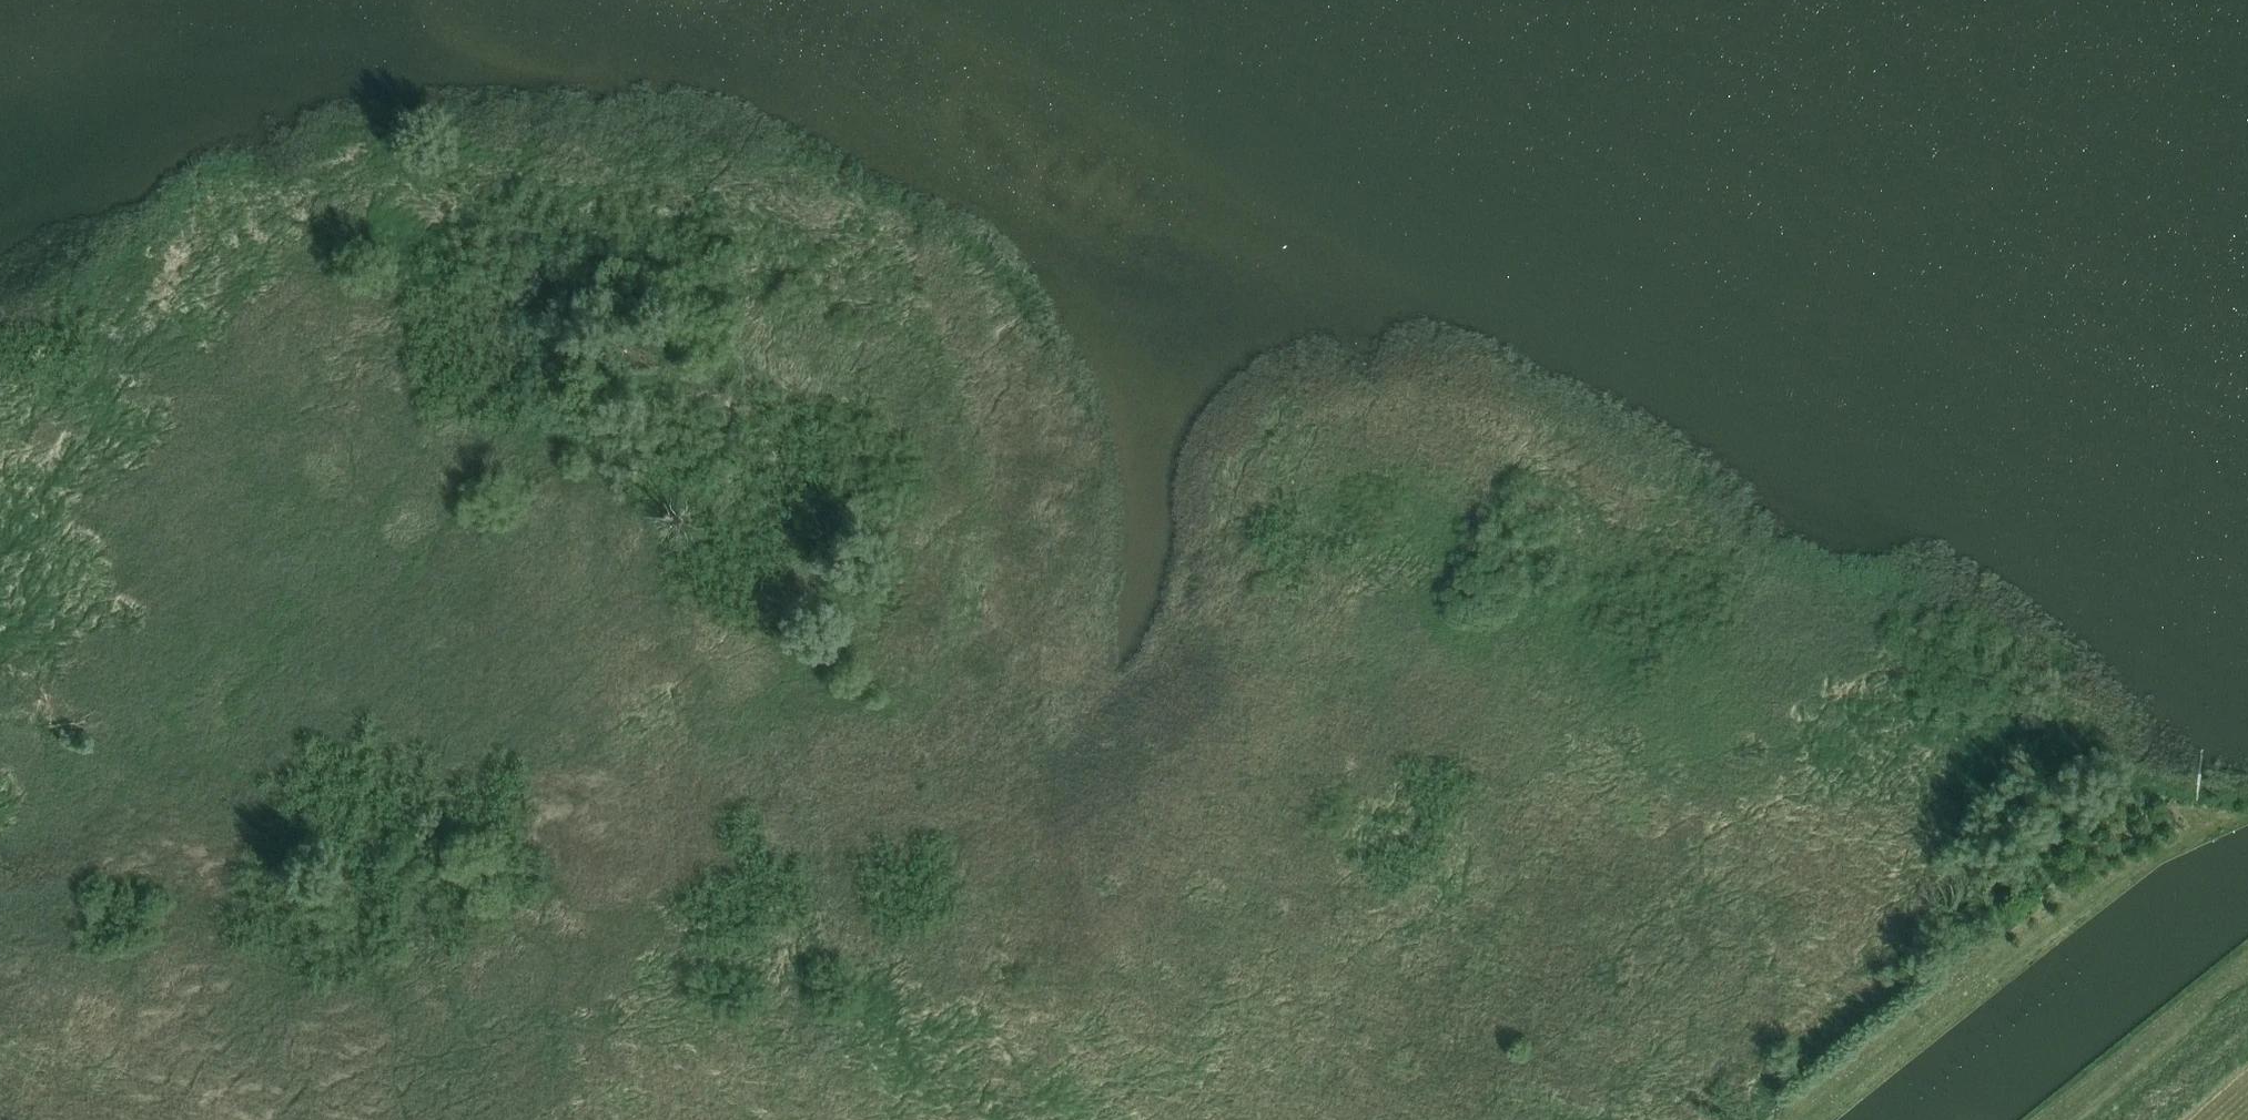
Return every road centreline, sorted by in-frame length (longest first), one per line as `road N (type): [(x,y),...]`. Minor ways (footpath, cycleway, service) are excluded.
road 1 (track): [(2247,966),(2050,1119)]

